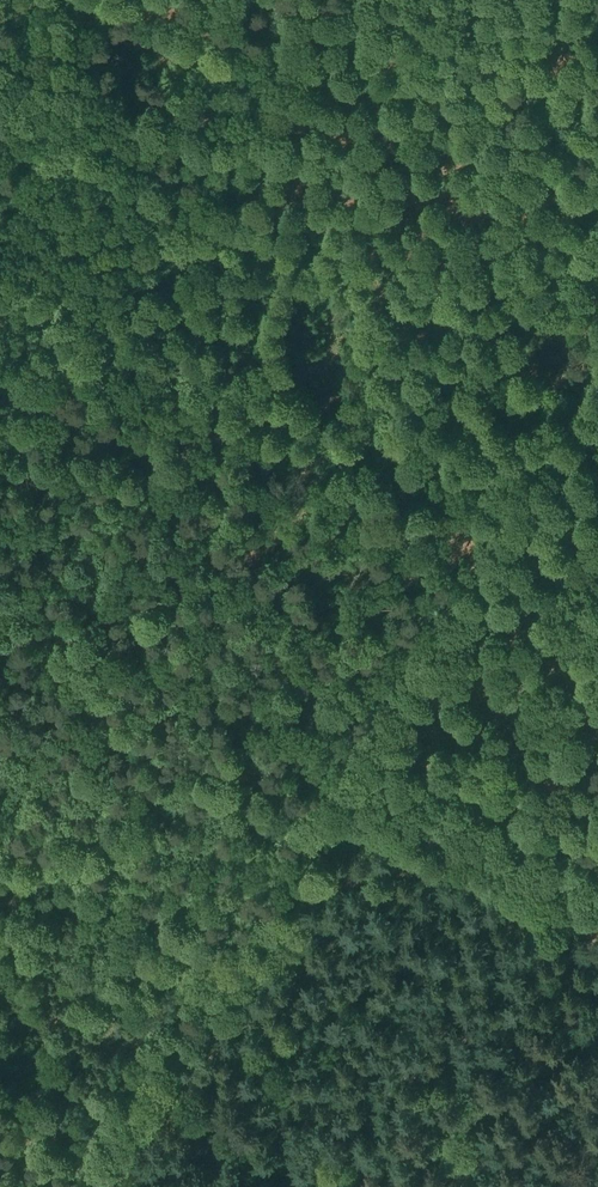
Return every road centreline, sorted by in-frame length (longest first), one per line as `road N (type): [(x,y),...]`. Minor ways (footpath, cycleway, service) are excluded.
road 1 (track): [(369,0),(0,443)]
road 2 (track): [(76,1186),(306,851),(349,761)]
road 3 (track): [(597,368),(349,761)]
road 4 (track): [(349,761),(0,590)]

